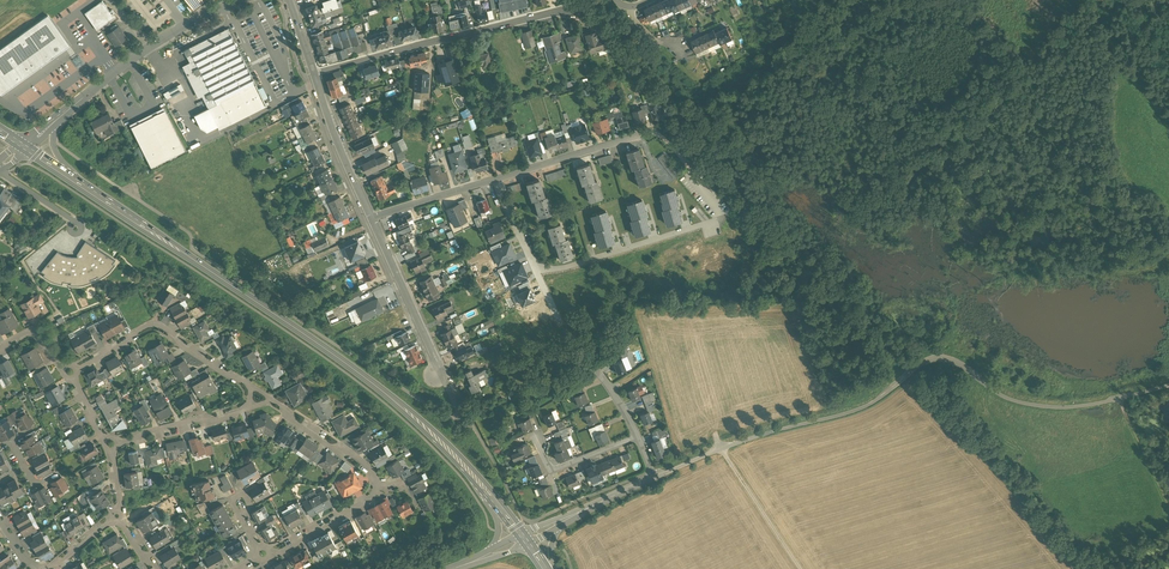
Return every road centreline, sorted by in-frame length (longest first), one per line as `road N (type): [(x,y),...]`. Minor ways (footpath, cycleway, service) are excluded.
road 1 (primary): [(486,493),(372,384),(70,177)]
road 2 (track): [(654,478),(767,433),(847,414),(941,360)]
road 3 (residential): [(495,180),(537,275),(718,222)]
road 4 (residential): [(315,73),(582,7)]
road 5 (track): [(1168,386),(1086,405),(1037,405),(941,360)]
road 6 (residential): [(260,395),(156,322),(71,373)]
road 7 (residential): [(373,216),(454,393)]
road 8 (residential): [(495,180),(678,123)]
road 9 (residential): [(107,444),(245,408),(260,395)]
road 10 (residential): [(315,73),(373,216)]
road 11 (residential): [(260,395),(365,467),(378,488)]
road 12 (track): [(720,449),(801,568)]
road 13 (residential): [(378,488),(269,557)]
road 14 (residential): [(373,216),(495,180)]
road 15 (residential): [(538,441),(551,470),(637,437)]
road 16 (track): [(1118,398),(1168,510)]

